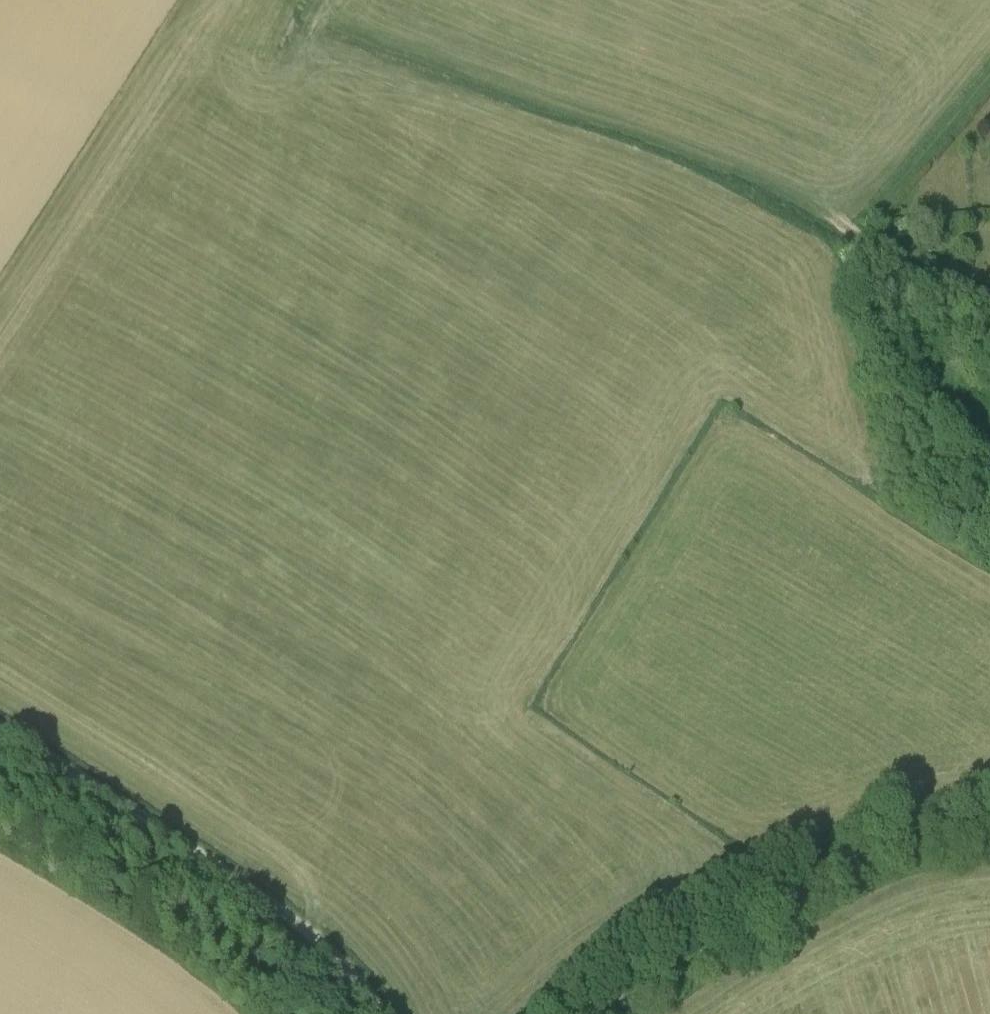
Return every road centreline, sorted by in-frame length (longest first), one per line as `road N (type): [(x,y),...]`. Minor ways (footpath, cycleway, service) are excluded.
road 1 (track): [(0,725),(300,924),(351,968),(384,1013)]
road 2 (track): [(602,1013),(866,863),(918,844),(989,835)]

